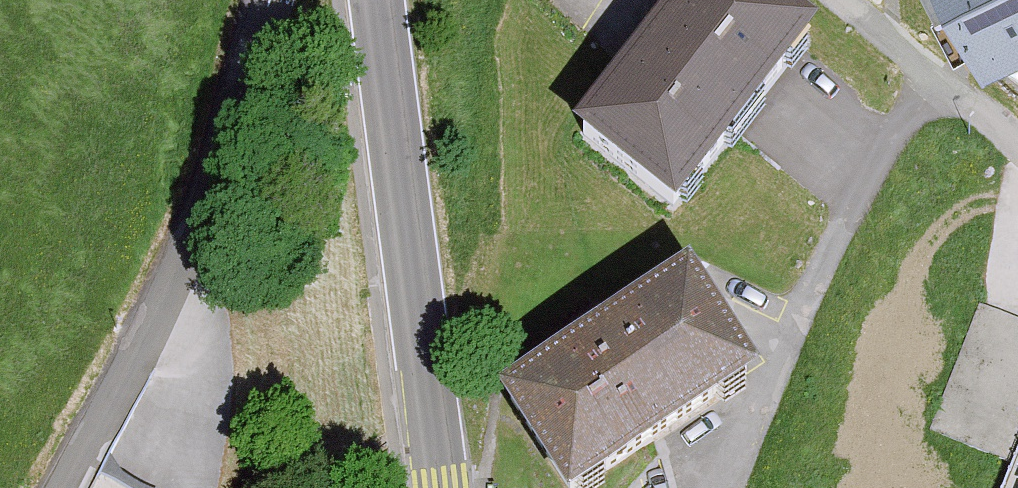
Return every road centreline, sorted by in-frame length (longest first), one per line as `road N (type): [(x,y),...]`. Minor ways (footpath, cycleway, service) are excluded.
road 1 (residential): [(270,0),(240,120),(209,198),(61,487)]
road 2 (secondary): [(441,487),(375,0)]
road 3 (residential): [(1017,147),(842,0)]

